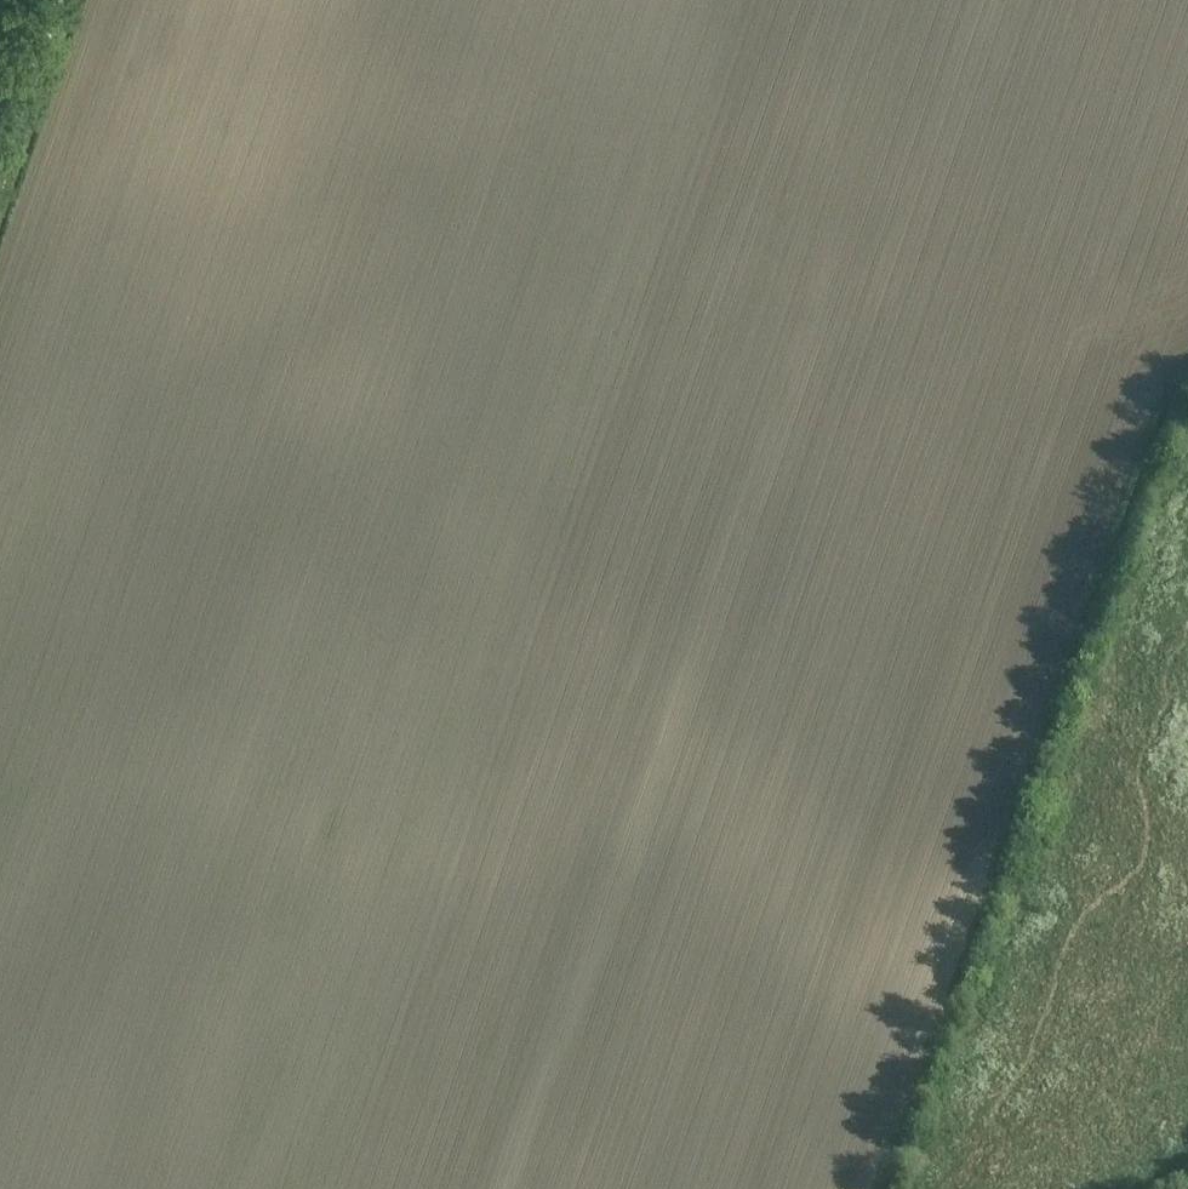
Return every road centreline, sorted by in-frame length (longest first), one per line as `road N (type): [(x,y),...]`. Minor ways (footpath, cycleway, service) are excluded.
road 1 (unclassified): [(0,196),(68,0)]

